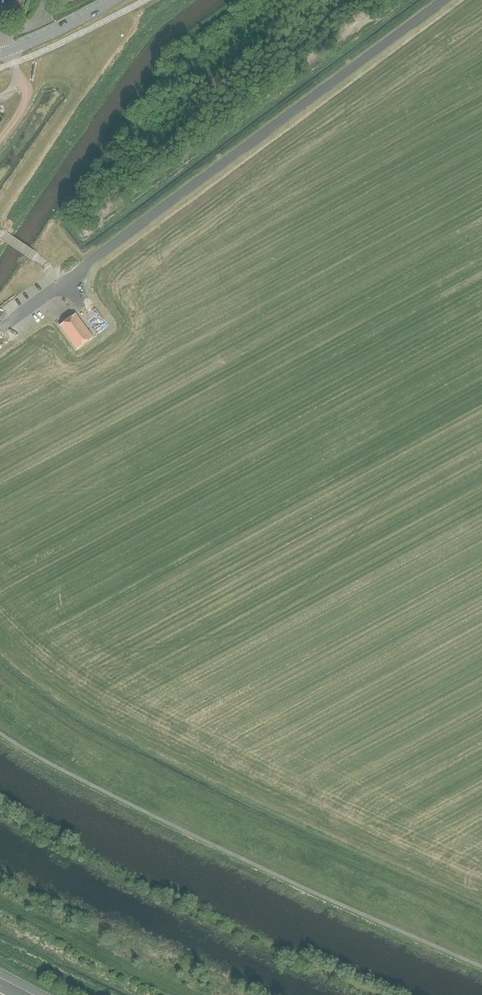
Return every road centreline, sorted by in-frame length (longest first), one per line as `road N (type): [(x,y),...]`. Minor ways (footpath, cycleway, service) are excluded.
road 1 (secondary): [(112,0),(0,54)]

